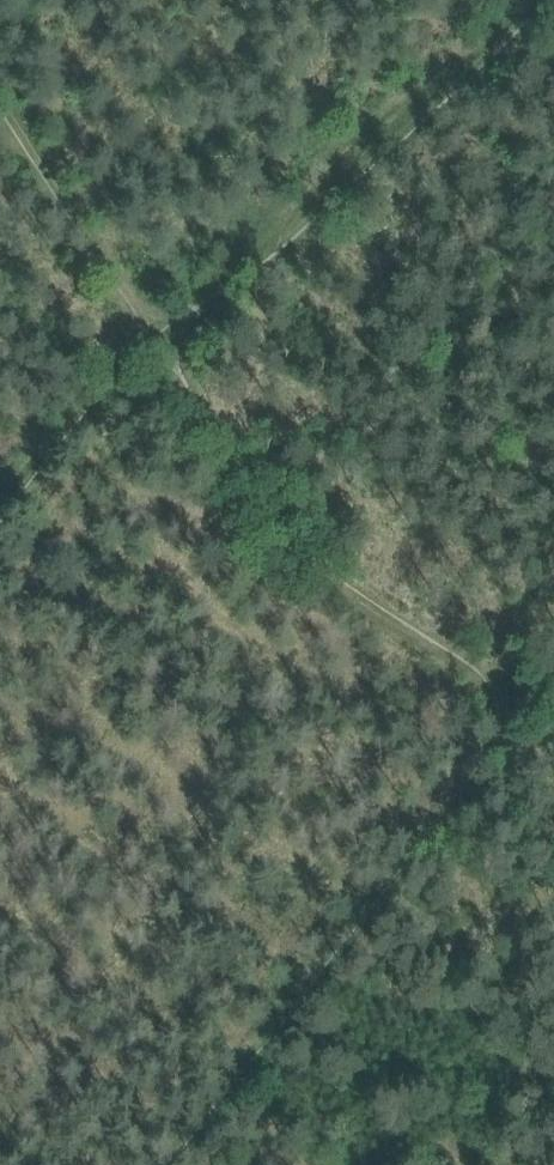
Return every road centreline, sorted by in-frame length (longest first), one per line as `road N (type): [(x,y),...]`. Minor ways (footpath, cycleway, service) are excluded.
road 1 (track): [(545,692),(179,1164)]
road 2 (track): [(148,339),(270,520),(545,692)]
road 3 (track): [(510,0),(148,339)]
road 4 (track): [(0,104),(148,339)]
road 5 (track): [(0,498),(148,339)]

